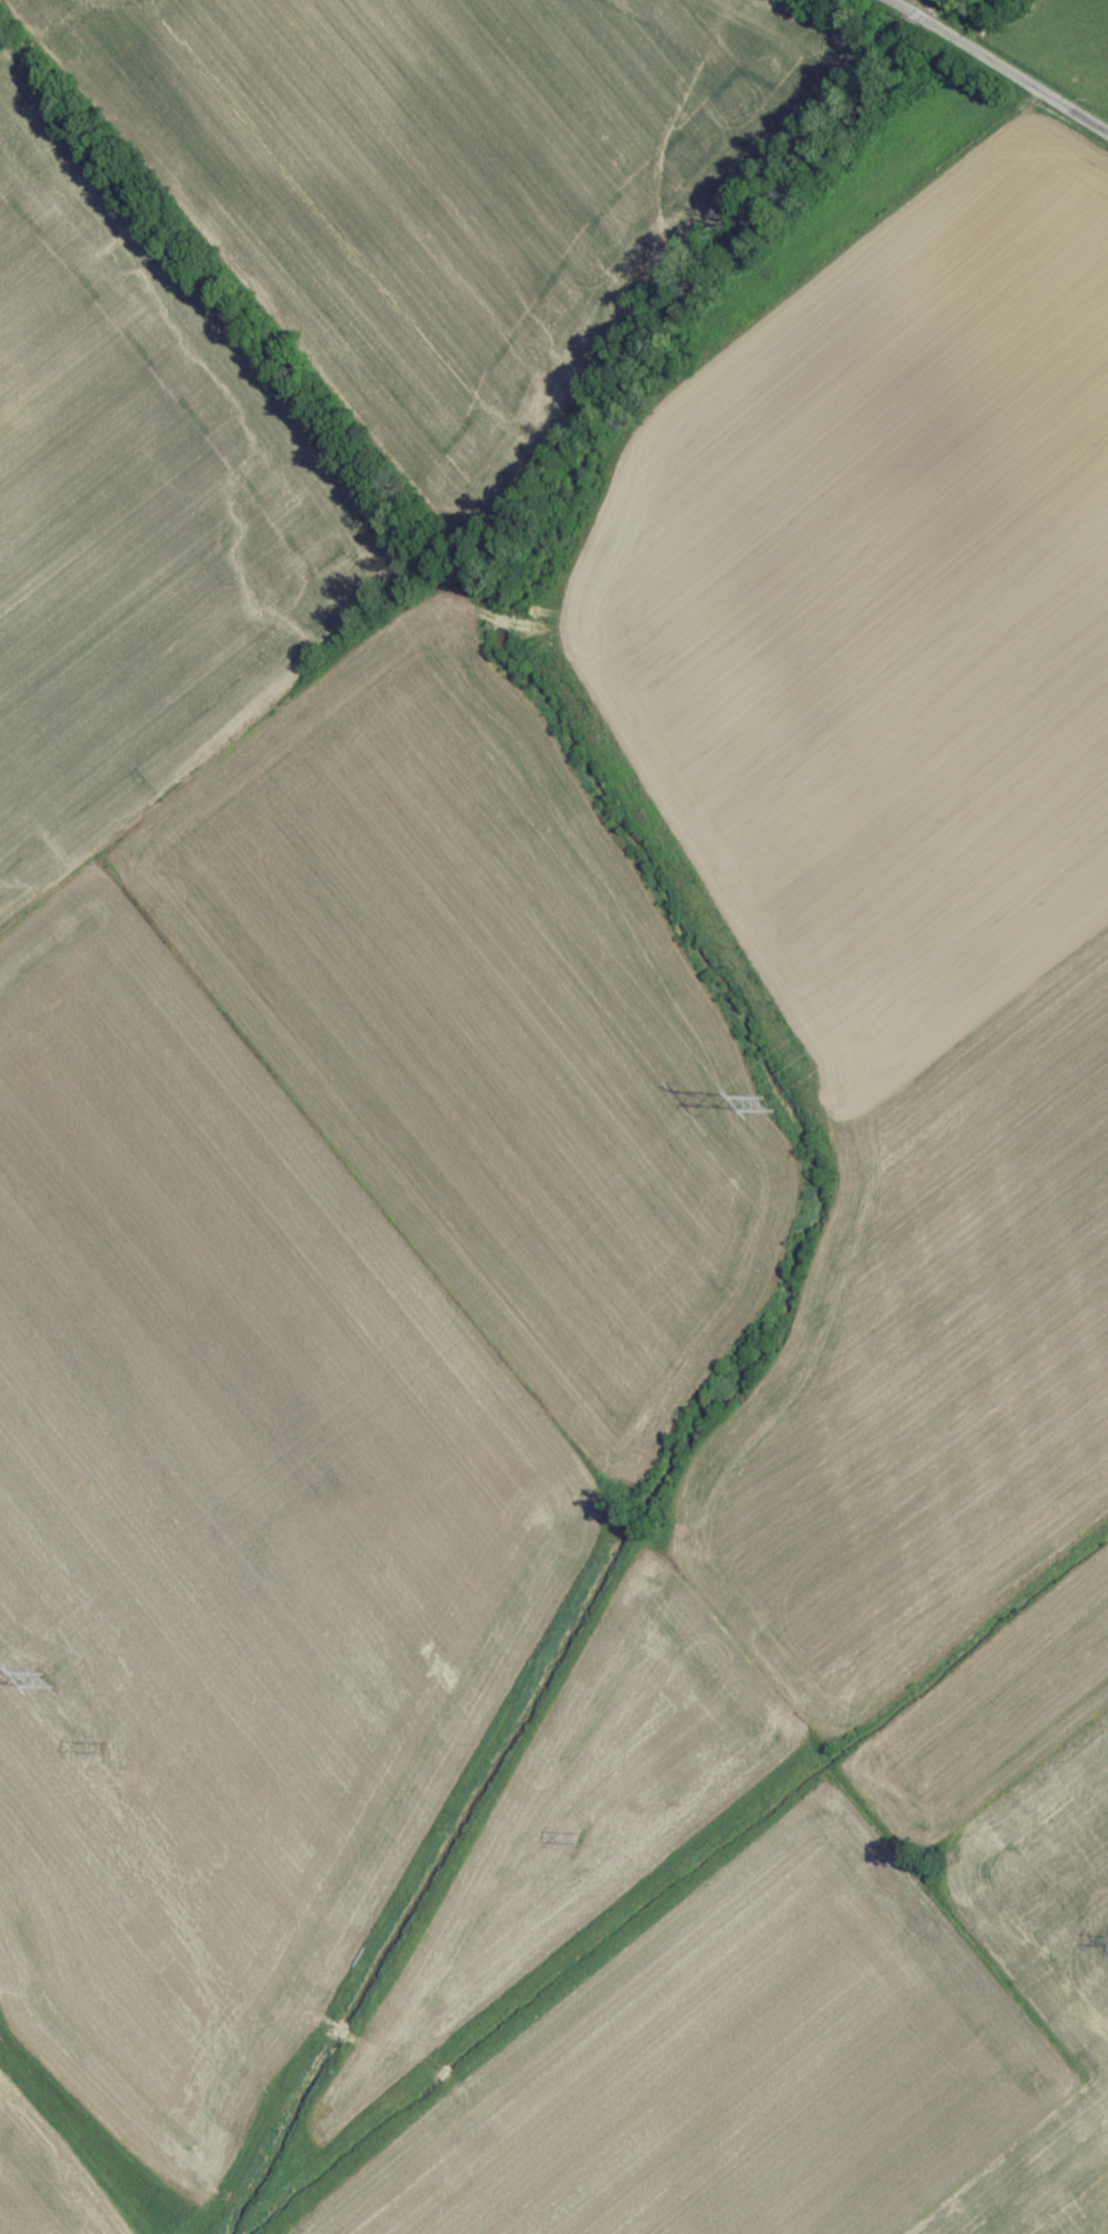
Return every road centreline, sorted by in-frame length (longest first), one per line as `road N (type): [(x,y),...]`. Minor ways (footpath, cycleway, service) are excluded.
road 1 (residential): [(1107,145),(881,0)]

